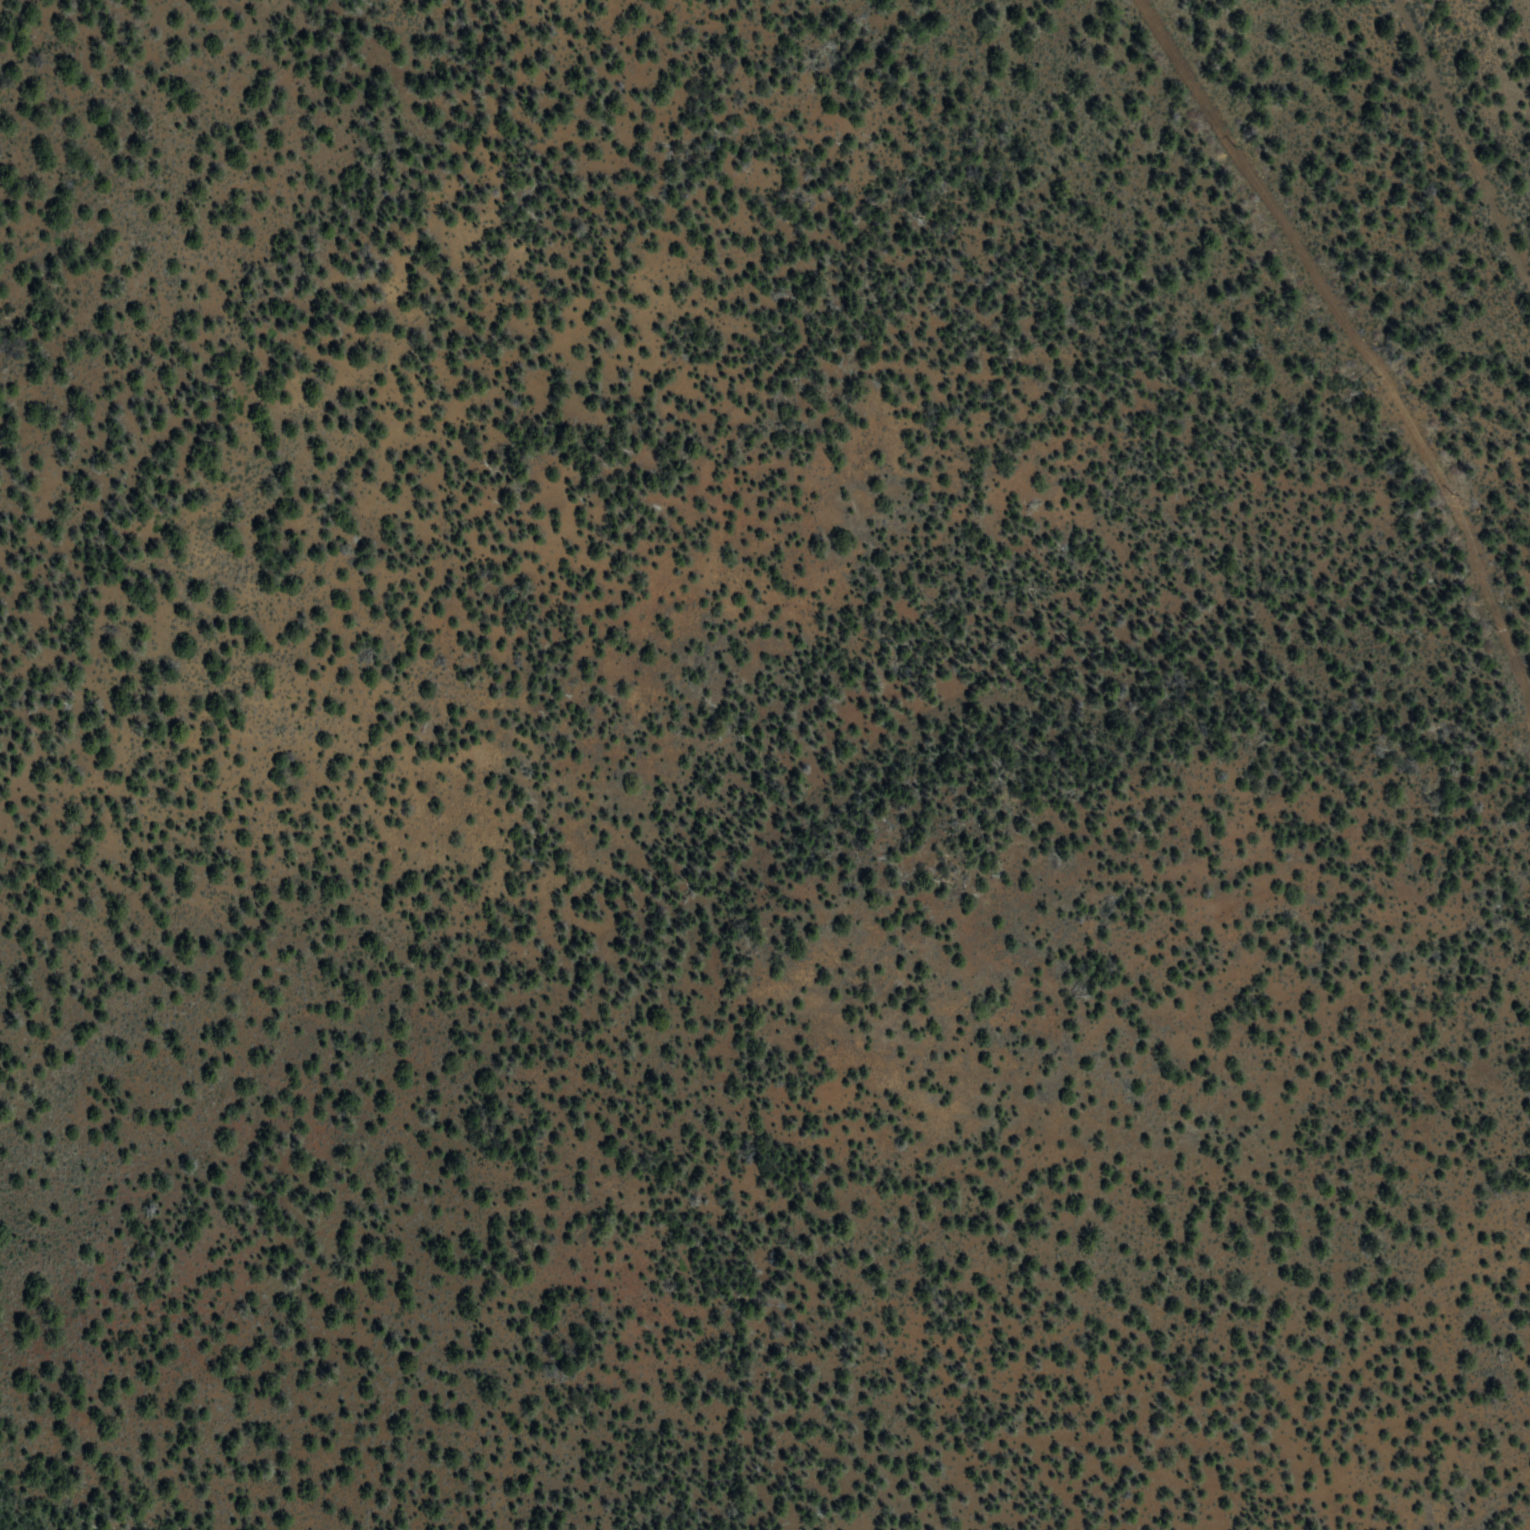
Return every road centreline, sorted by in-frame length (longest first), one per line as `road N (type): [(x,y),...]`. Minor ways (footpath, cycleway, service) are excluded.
road 1 (track): [(1529,281),(1398,0)]

